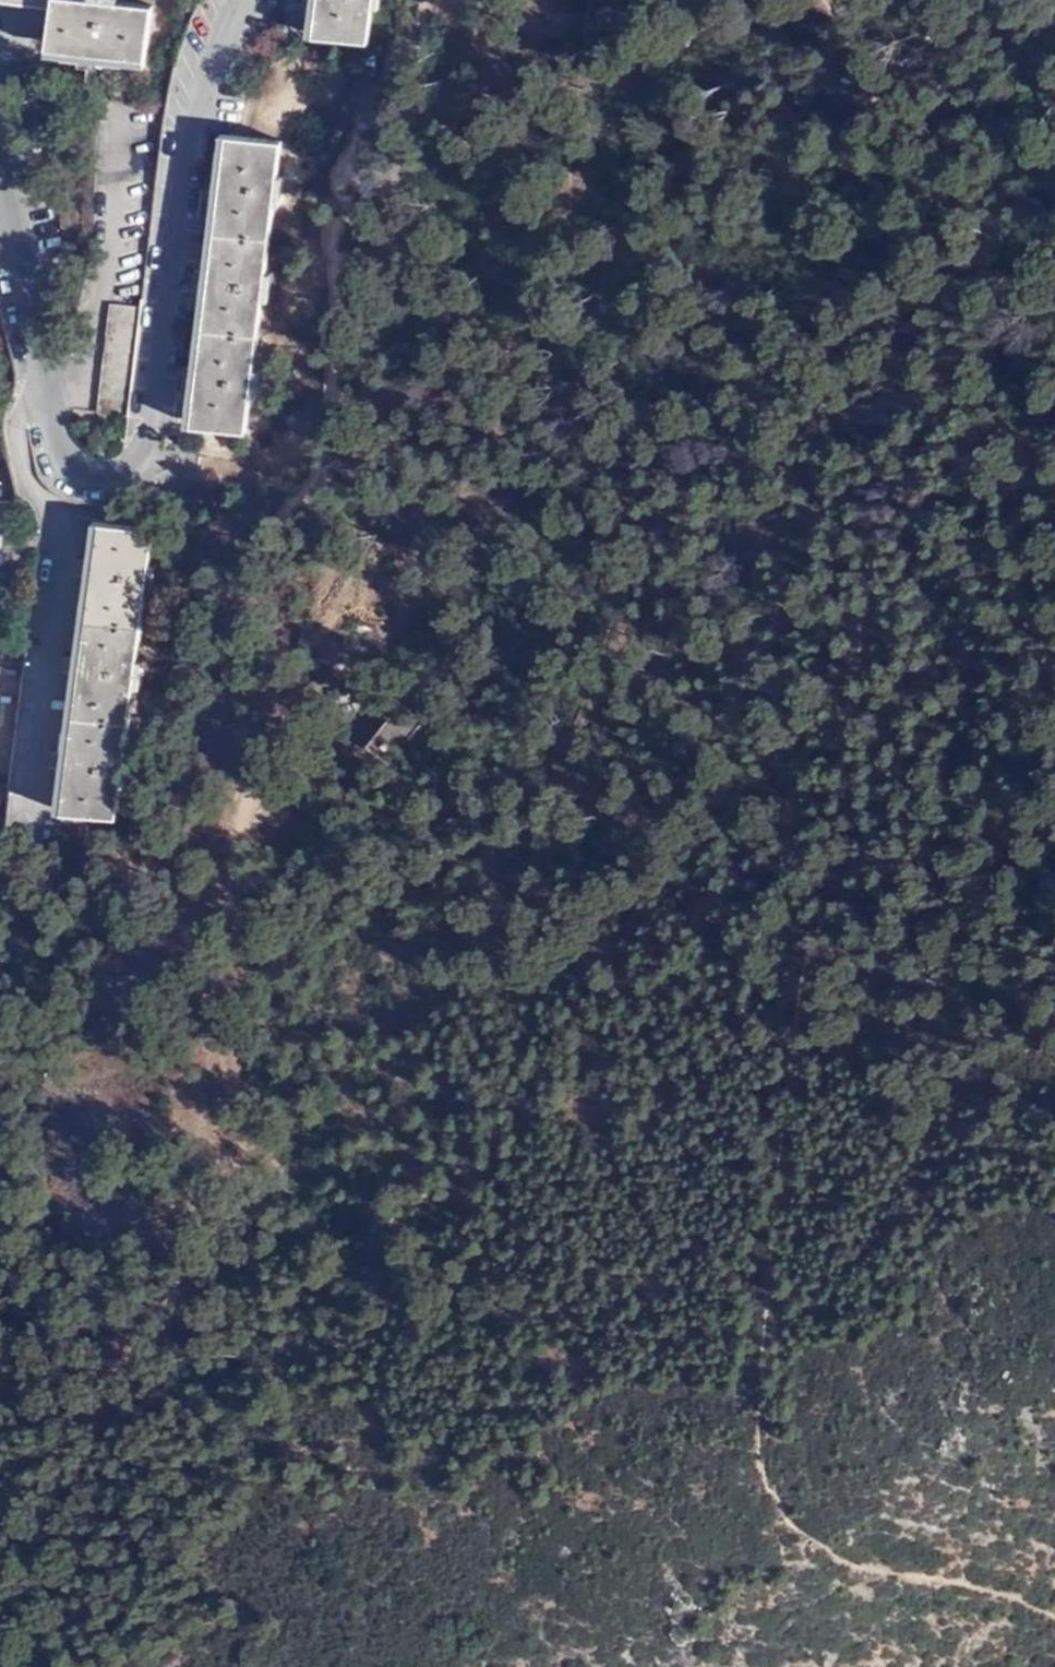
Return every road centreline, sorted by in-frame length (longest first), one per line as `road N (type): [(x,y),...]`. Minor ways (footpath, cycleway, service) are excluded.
road 1 (track): [(0,1525),(178,1250)]

